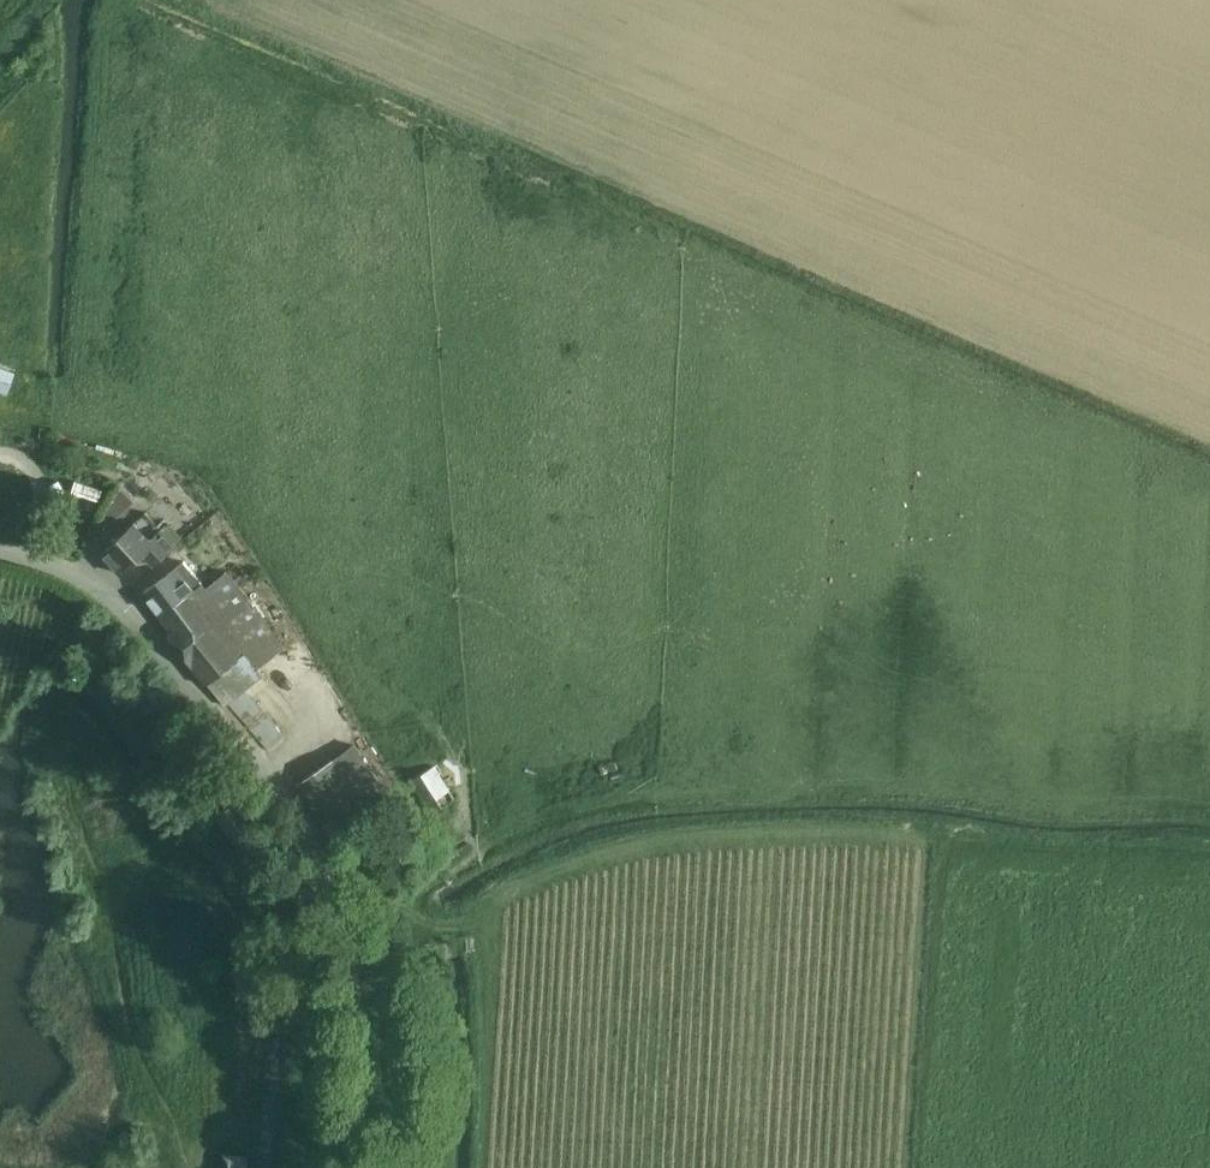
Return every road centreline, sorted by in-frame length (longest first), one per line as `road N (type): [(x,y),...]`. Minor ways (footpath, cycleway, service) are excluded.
road 1 (unclassified): [(354,1167),(354,1014),(344,951),(291,821),(107,592),(0,552)]

